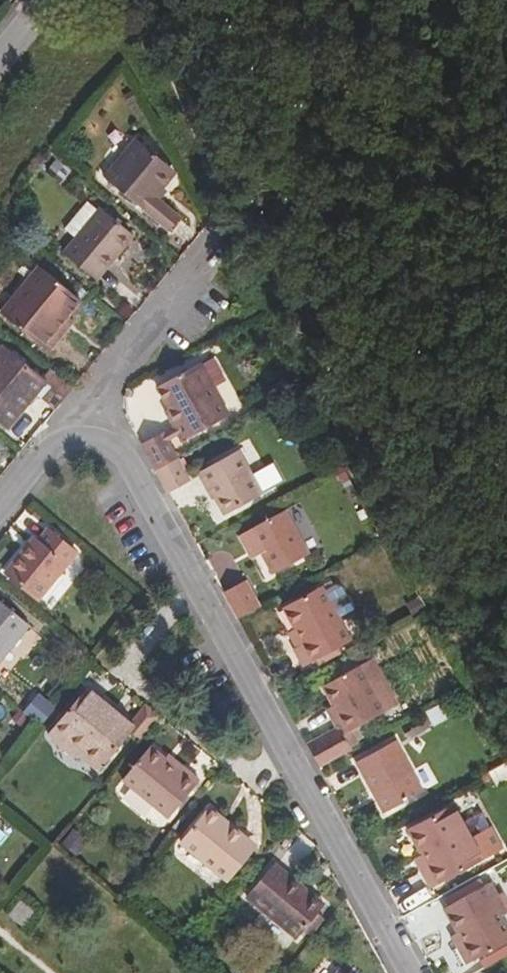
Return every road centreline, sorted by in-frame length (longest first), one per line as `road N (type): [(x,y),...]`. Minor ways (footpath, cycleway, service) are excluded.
road 1 (residential): [(411,972),(98,412)]
road 2 (residential): [(98,412),(203,268)]
road 3 (residential): [(0,521),(98,412)]

